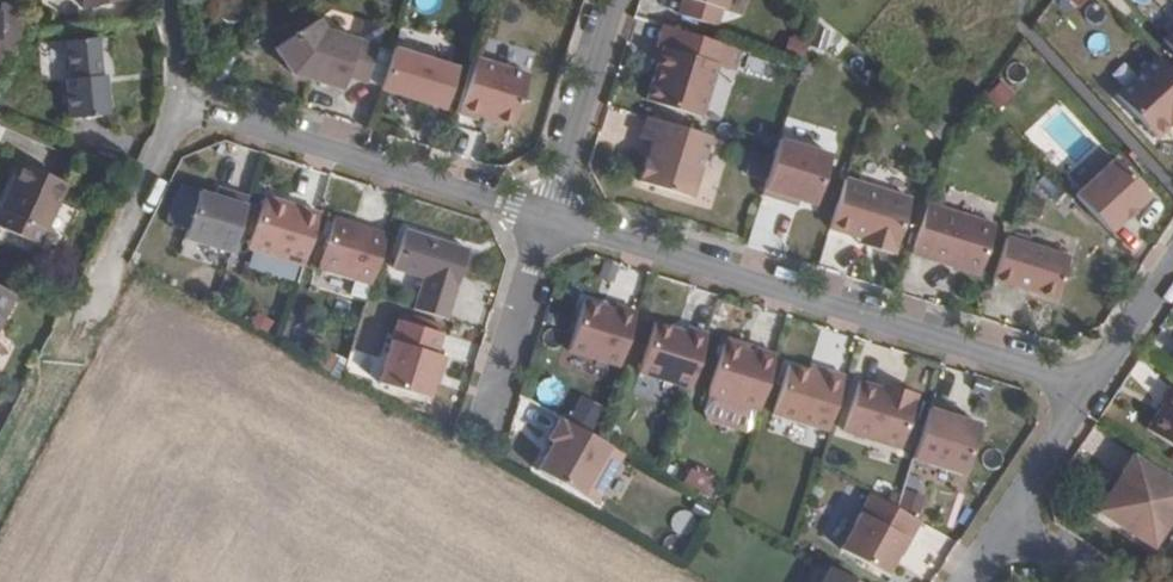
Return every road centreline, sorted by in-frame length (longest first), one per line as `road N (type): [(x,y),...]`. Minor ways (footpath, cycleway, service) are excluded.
road 1 (residential): [(550,219),(1088,385)]
road 2 (residential): [(181,110),(550,219)]
road 3 (residential): [(617,0),(550,219)]
road 4 (residential): [(94,304),(181,110)]
road 5 (residential): [(488,407),(550,219)]
road 6 (residential): [(1088,385),(1005,522)]
road 7 (residential): [(1172,266),(1088,385)]

